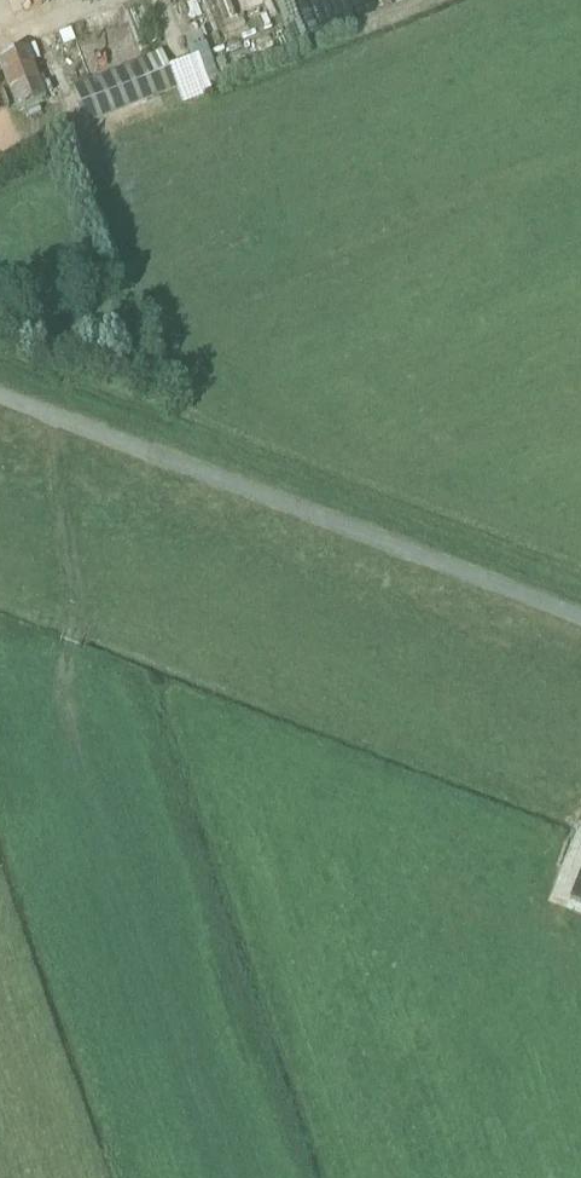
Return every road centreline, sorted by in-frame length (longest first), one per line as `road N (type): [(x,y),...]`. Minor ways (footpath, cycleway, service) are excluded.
road 1 (unclassified): [(580,614),(0,393)]
road 2 (track): [(204,934),(141,757),(69,664),(85,626),(63,417)]
road 3 (track): [(0,49),(120,0)]

